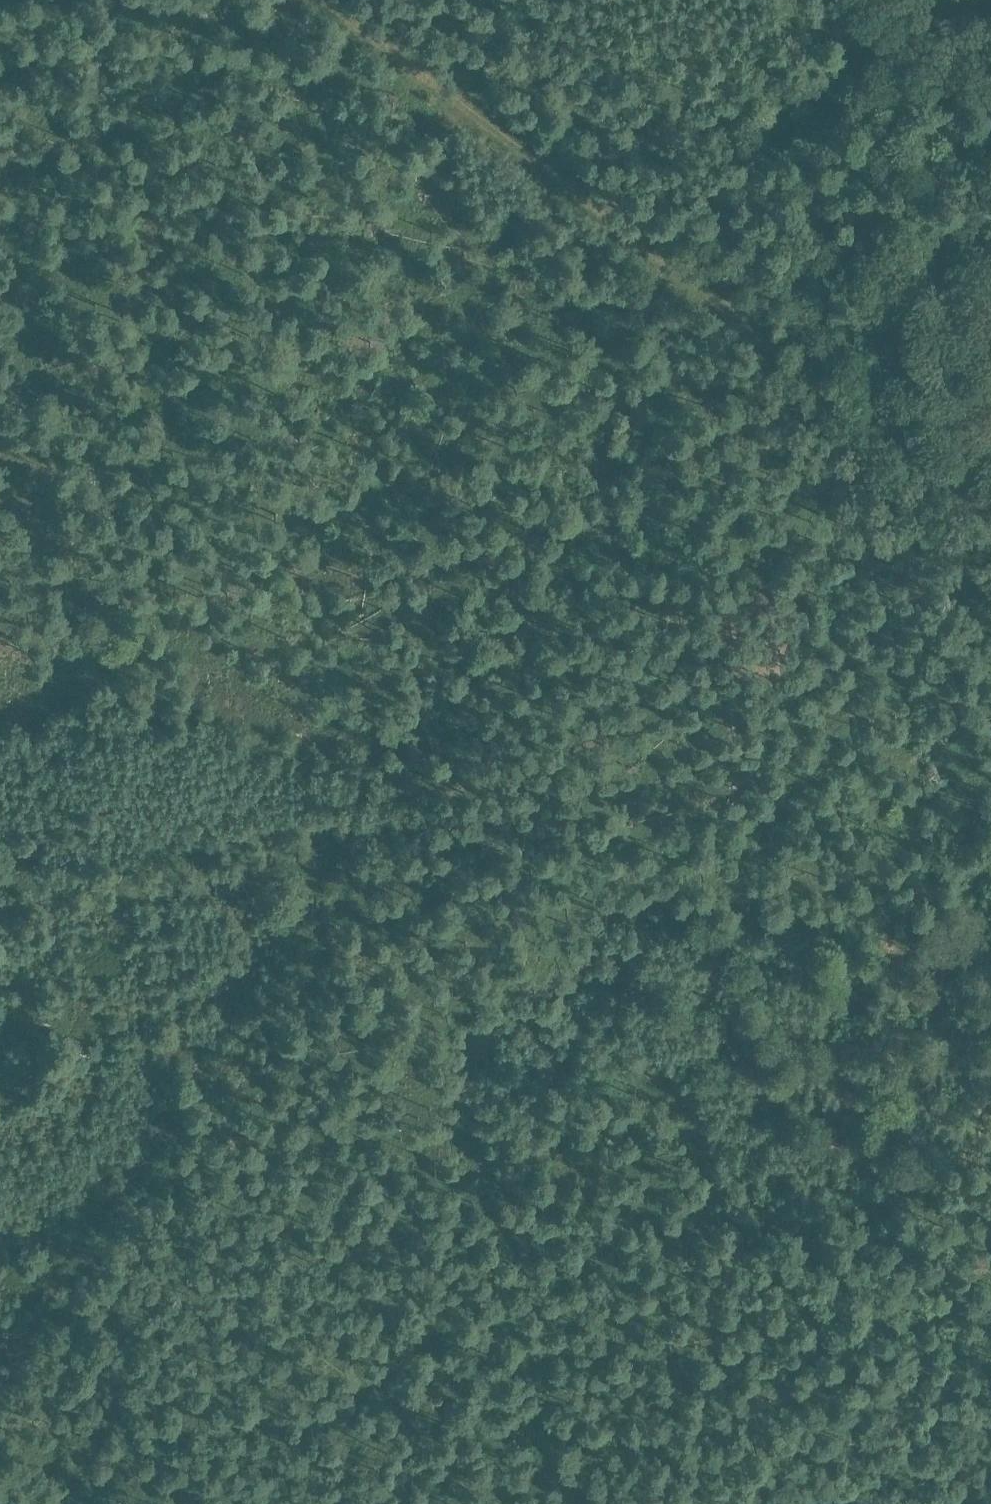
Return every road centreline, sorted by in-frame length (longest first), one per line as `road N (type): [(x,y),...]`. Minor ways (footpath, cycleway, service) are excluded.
road 1 (track): [(990,510),(322,0)]
road 2 (track): [(0,173),(87,148),(238,56),(309,0)]

